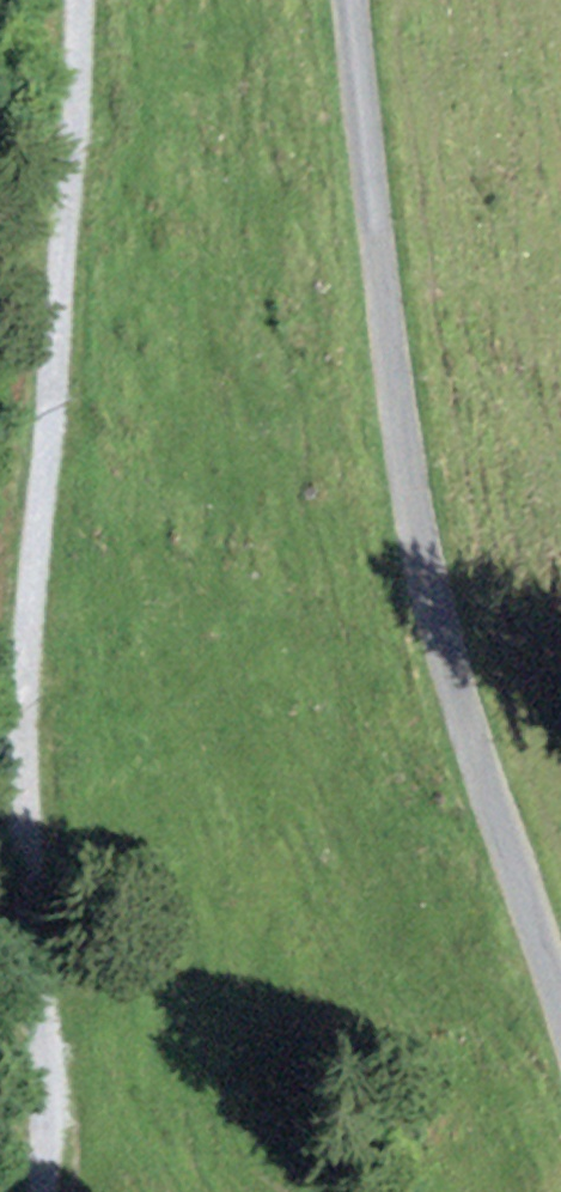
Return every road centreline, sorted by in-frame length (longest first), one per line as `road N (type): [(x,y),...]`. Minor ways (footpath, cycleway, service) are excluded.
road 1 (track): [(96,0),(27,650),(40,1191)]
road 2 (unclassified): [(560,991),(471,726),(415,487),(354,0)]

